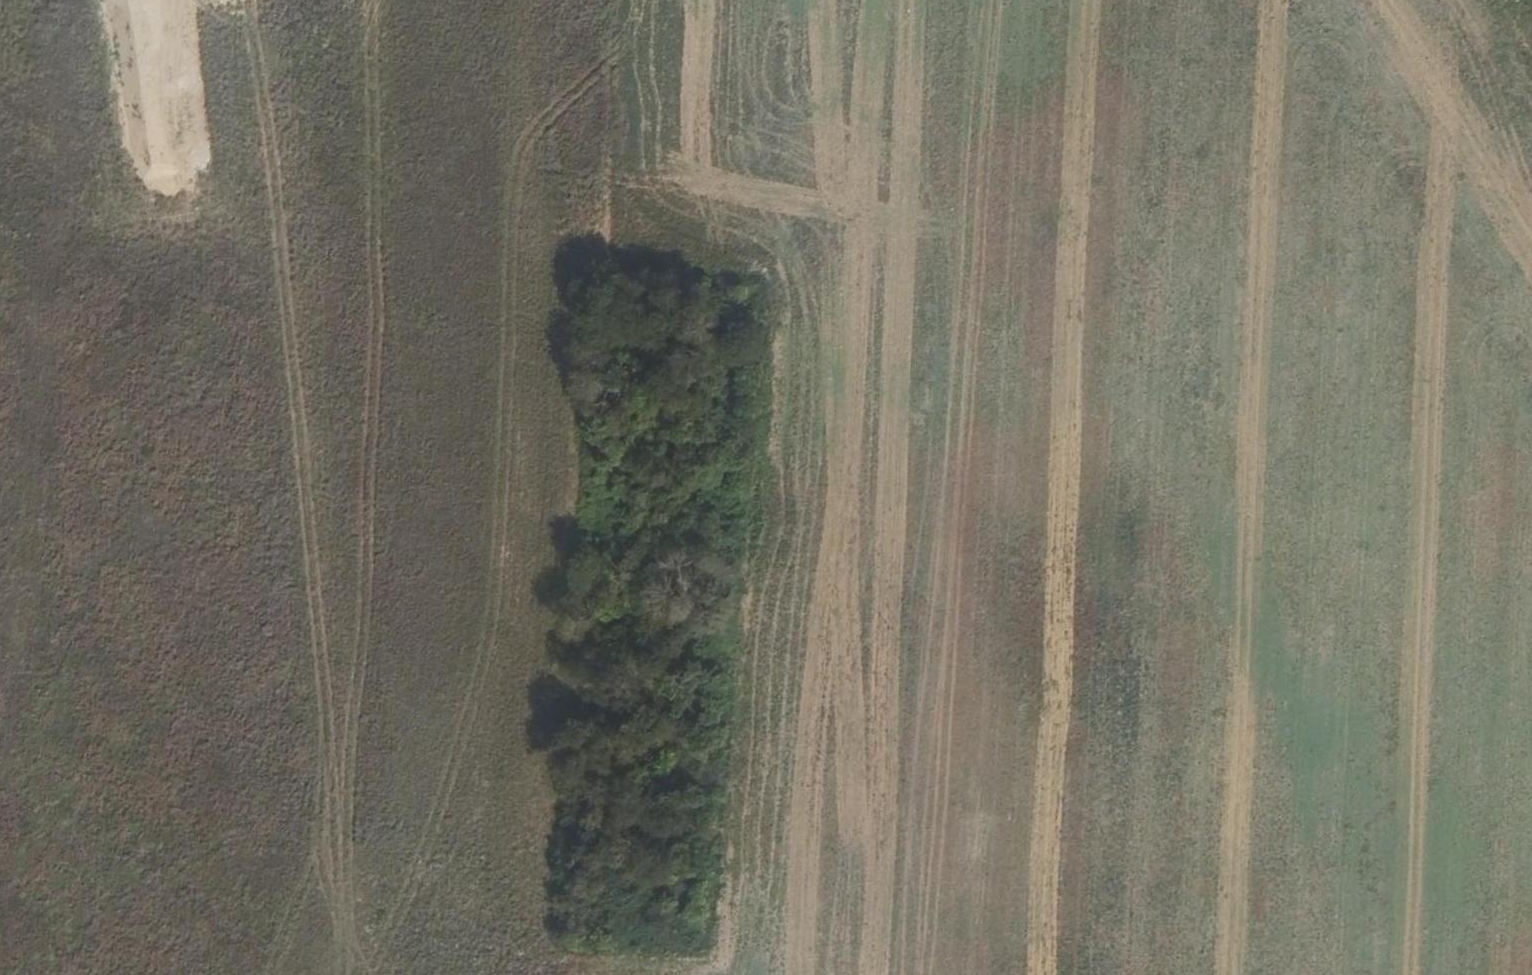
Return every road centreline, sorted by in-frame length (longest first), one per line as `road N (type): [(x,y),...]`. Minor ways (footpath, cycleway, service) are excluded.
road 1 (residential): [(209,0),(170,974)]

